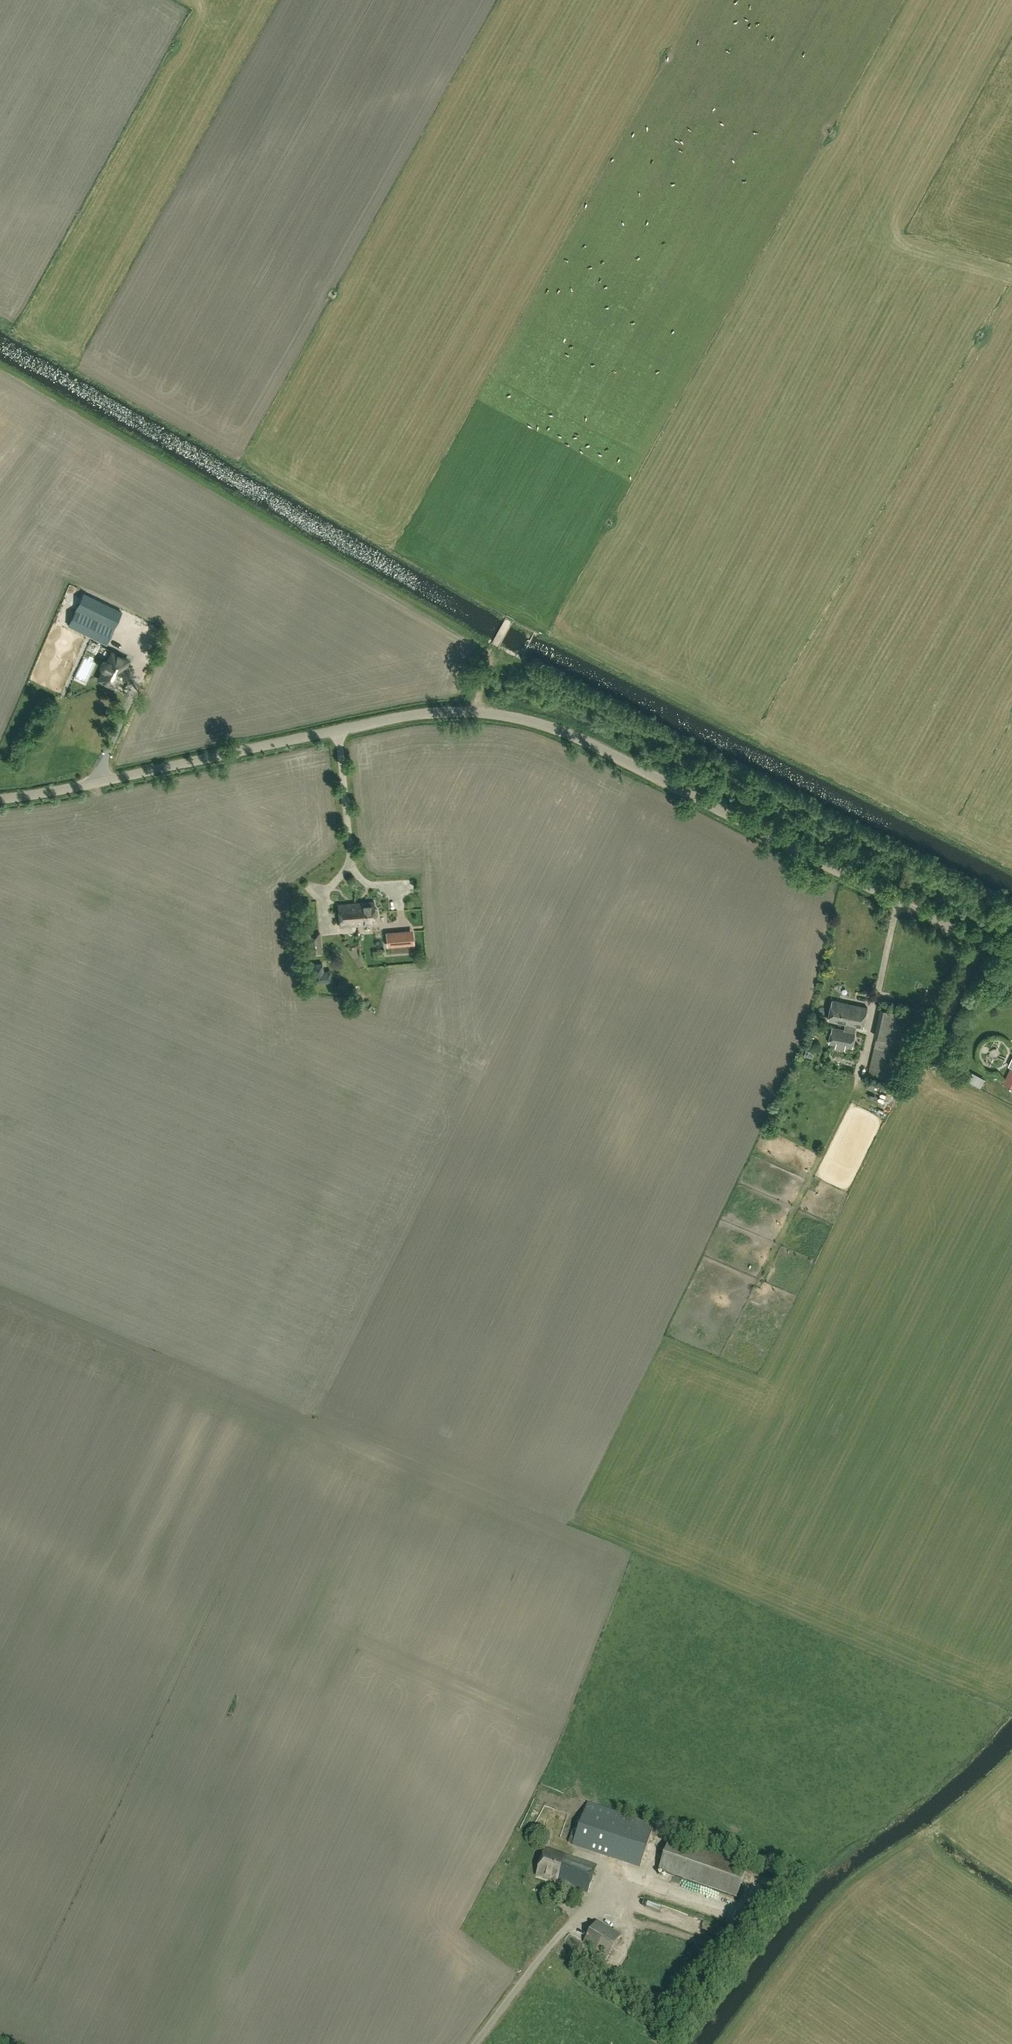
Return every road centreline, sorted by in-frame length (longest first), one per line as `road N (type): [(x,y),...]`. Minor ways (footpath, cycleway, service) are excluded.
road 1 (unclassified): [(1011,951),(963,935),(586,741),(504,715),(414,715),(0,800)]

